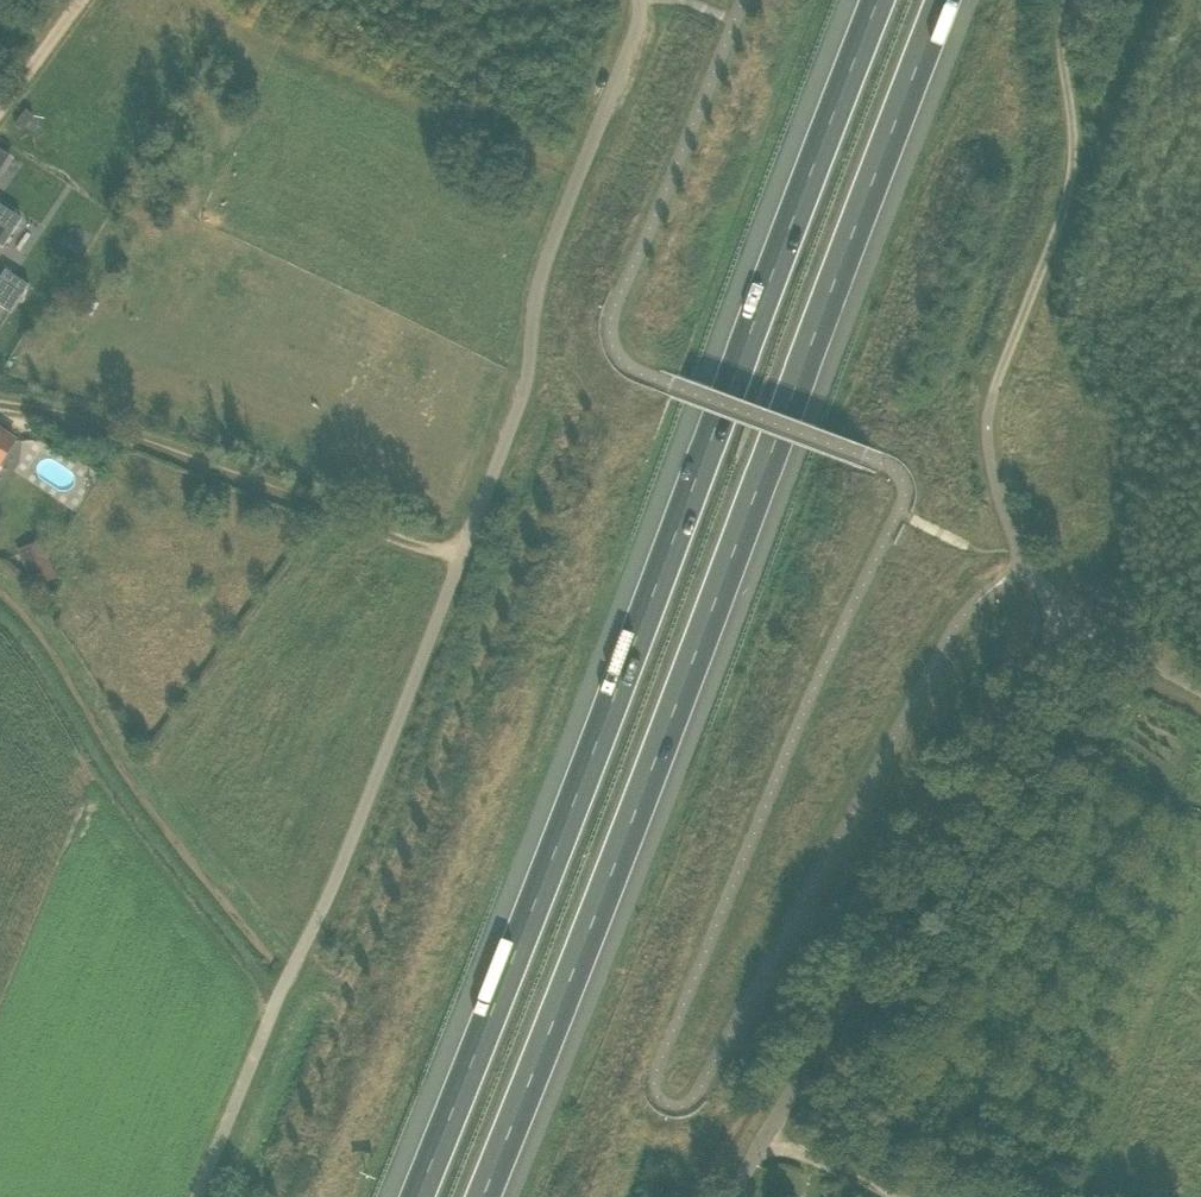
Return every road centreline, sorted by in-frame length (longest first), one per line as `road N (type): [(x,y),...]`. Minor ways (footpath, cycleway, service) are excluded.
road 1 (motorway): [(879,0),(414,1196)]
road 2 (motorway): [(483,1196),(945,0)]
road 3 (unclassified): [(640,0),(637,30),(544,267),(519,416),(201,1196)]
road 4 (unclassified): [(732,1196),(1066,621)]
road 5 (track): [(0,406),(68,419),(462,559)]
road 6 (unclassified): [(1200,710),(1066,621)]
road 7 (track): [(84,0),(0,112)]

